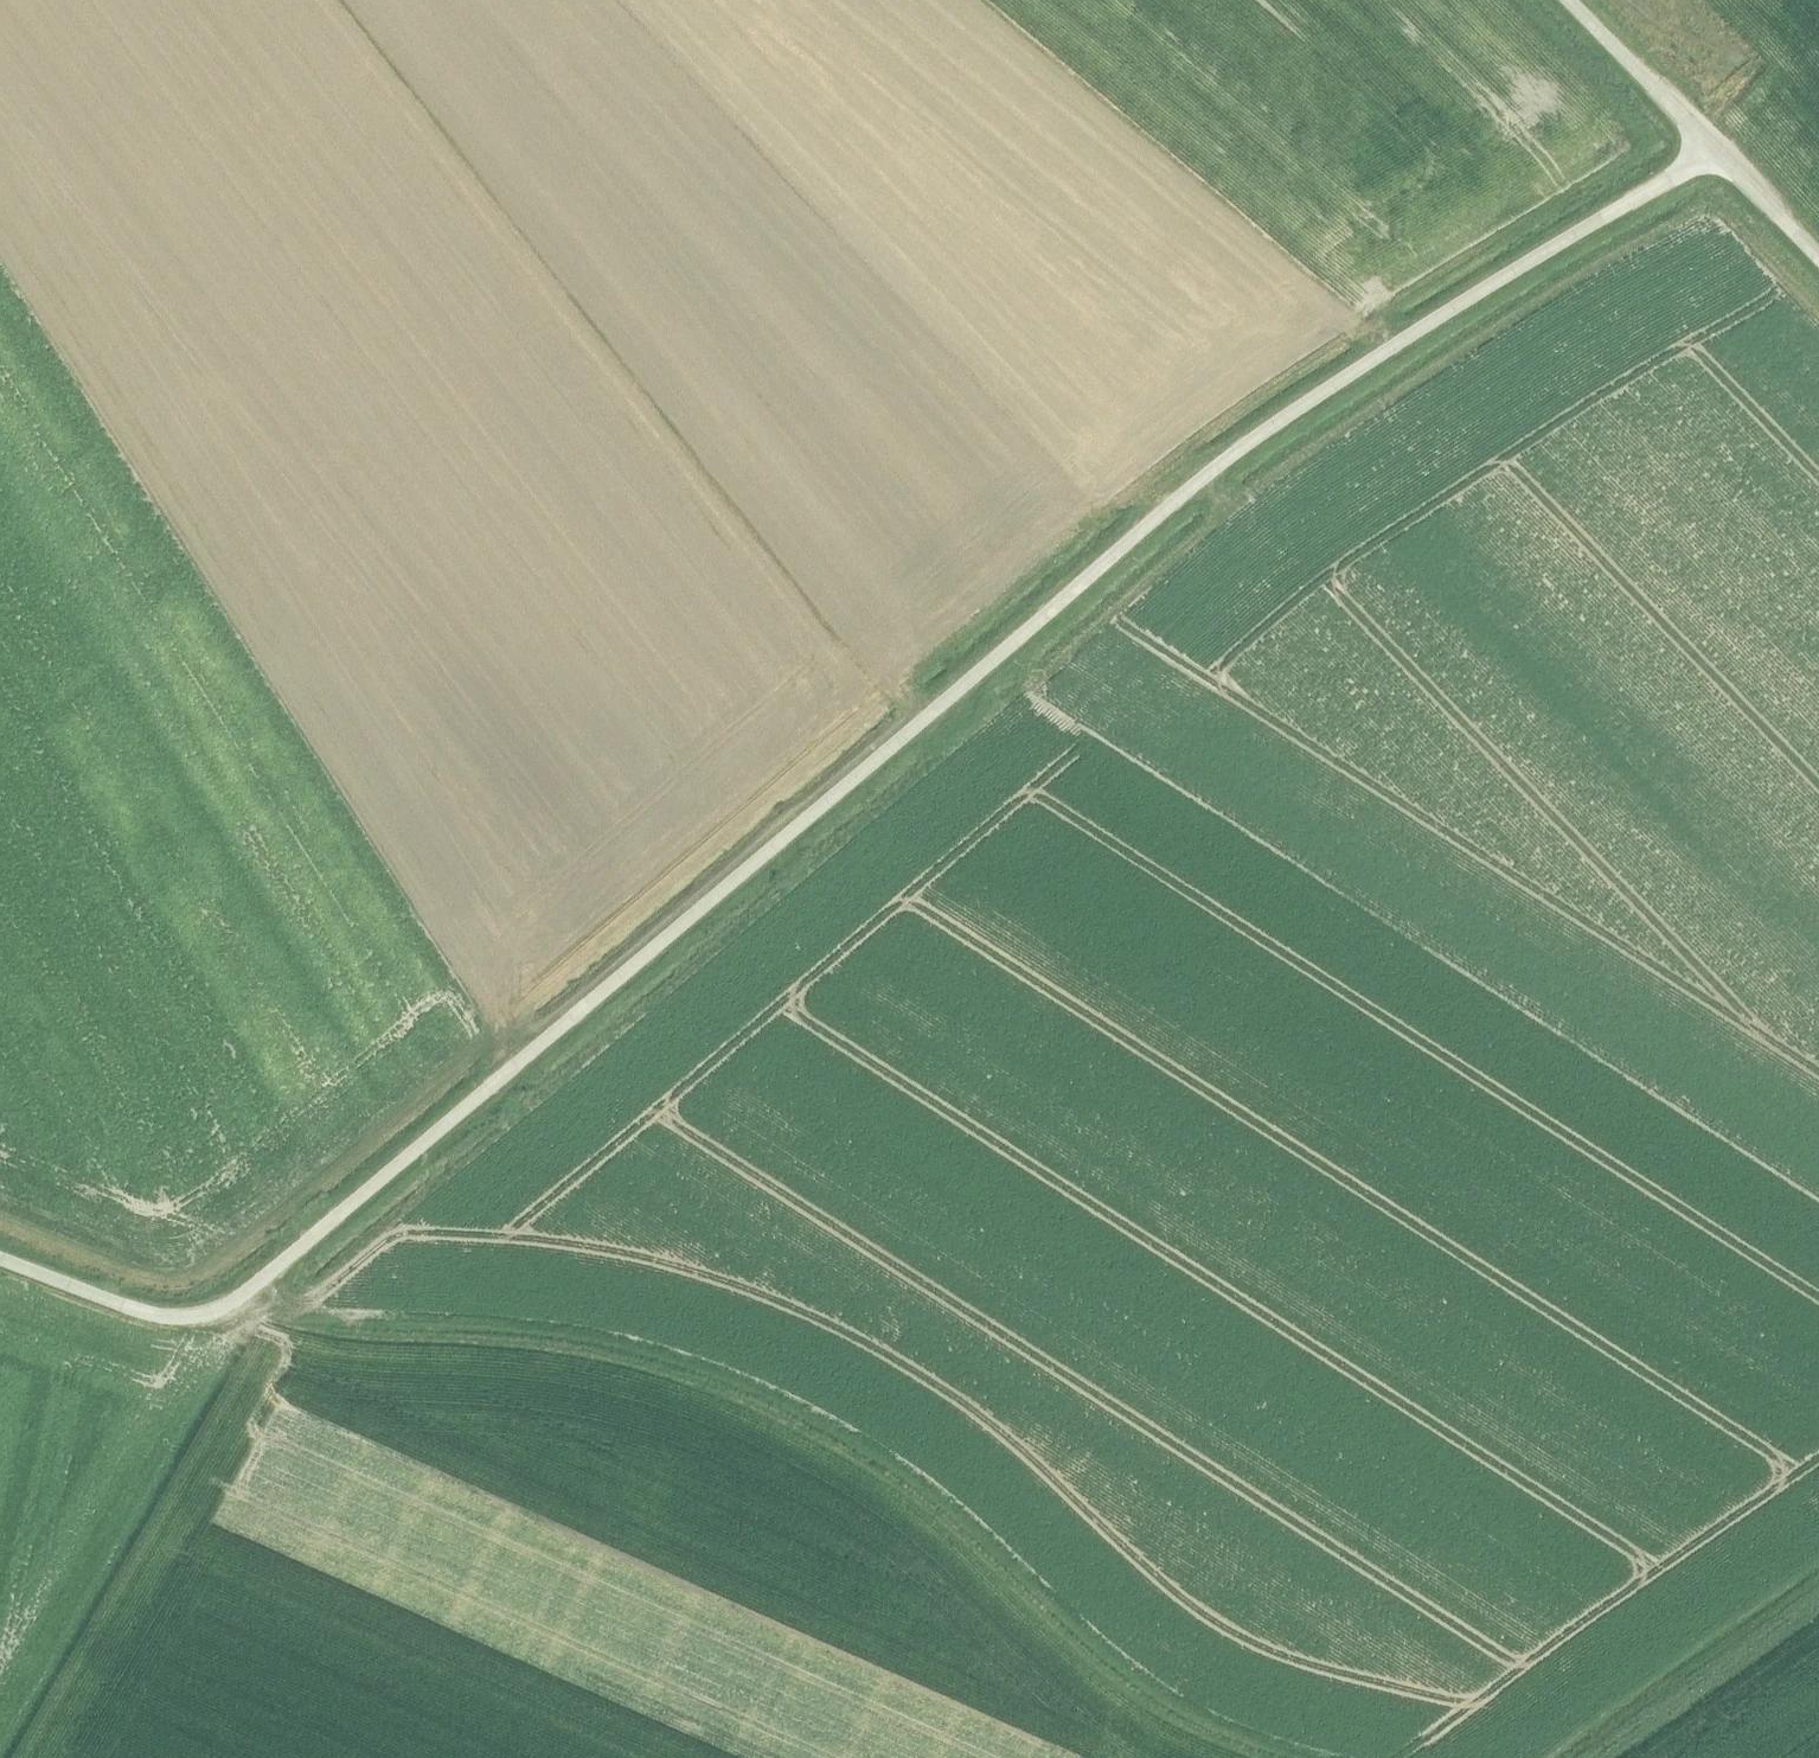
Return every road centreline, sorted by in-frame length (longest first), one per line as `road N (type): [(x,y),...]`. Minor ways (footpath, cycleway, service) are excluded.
road 1 (unclassified): [(1718,157),(1323,394),(1229,463),(238,1298),(187,1318),(155,1314),(0,1258)]
road 2 (unclassified): [(1718,157),(1566,0)]
road 3 (unclassified): [(1718,157),(1818,257)]

